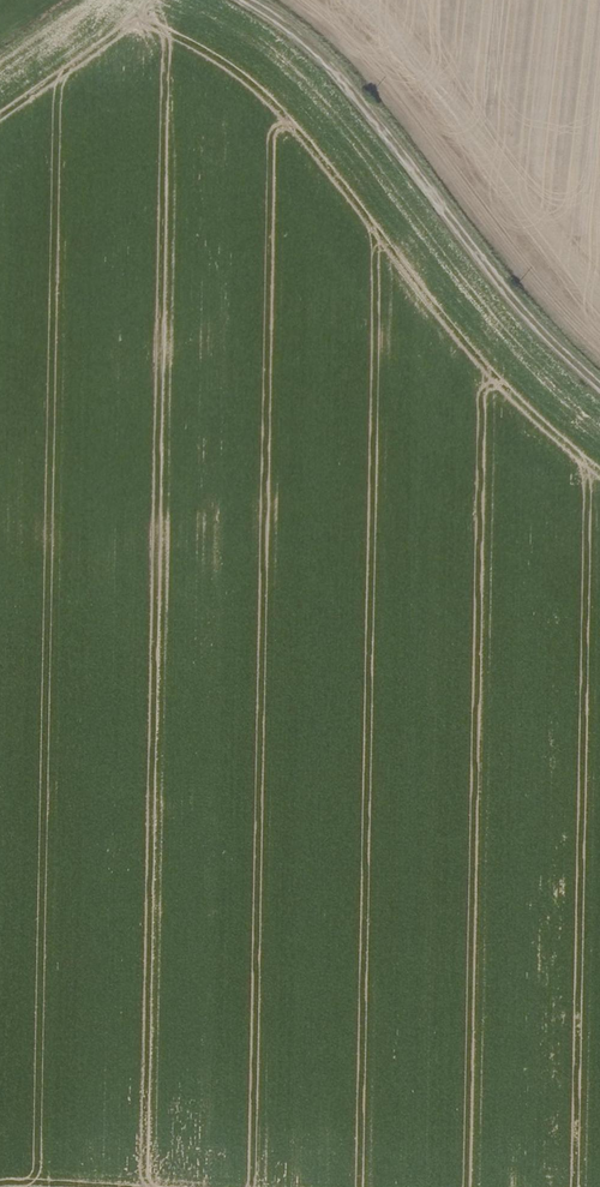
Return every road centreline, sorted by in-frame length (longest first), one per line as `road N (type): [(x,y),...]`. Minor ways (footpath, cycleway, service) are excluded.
road 1 (track): [(244,0),(298,29),(539,328),(599,380)]

